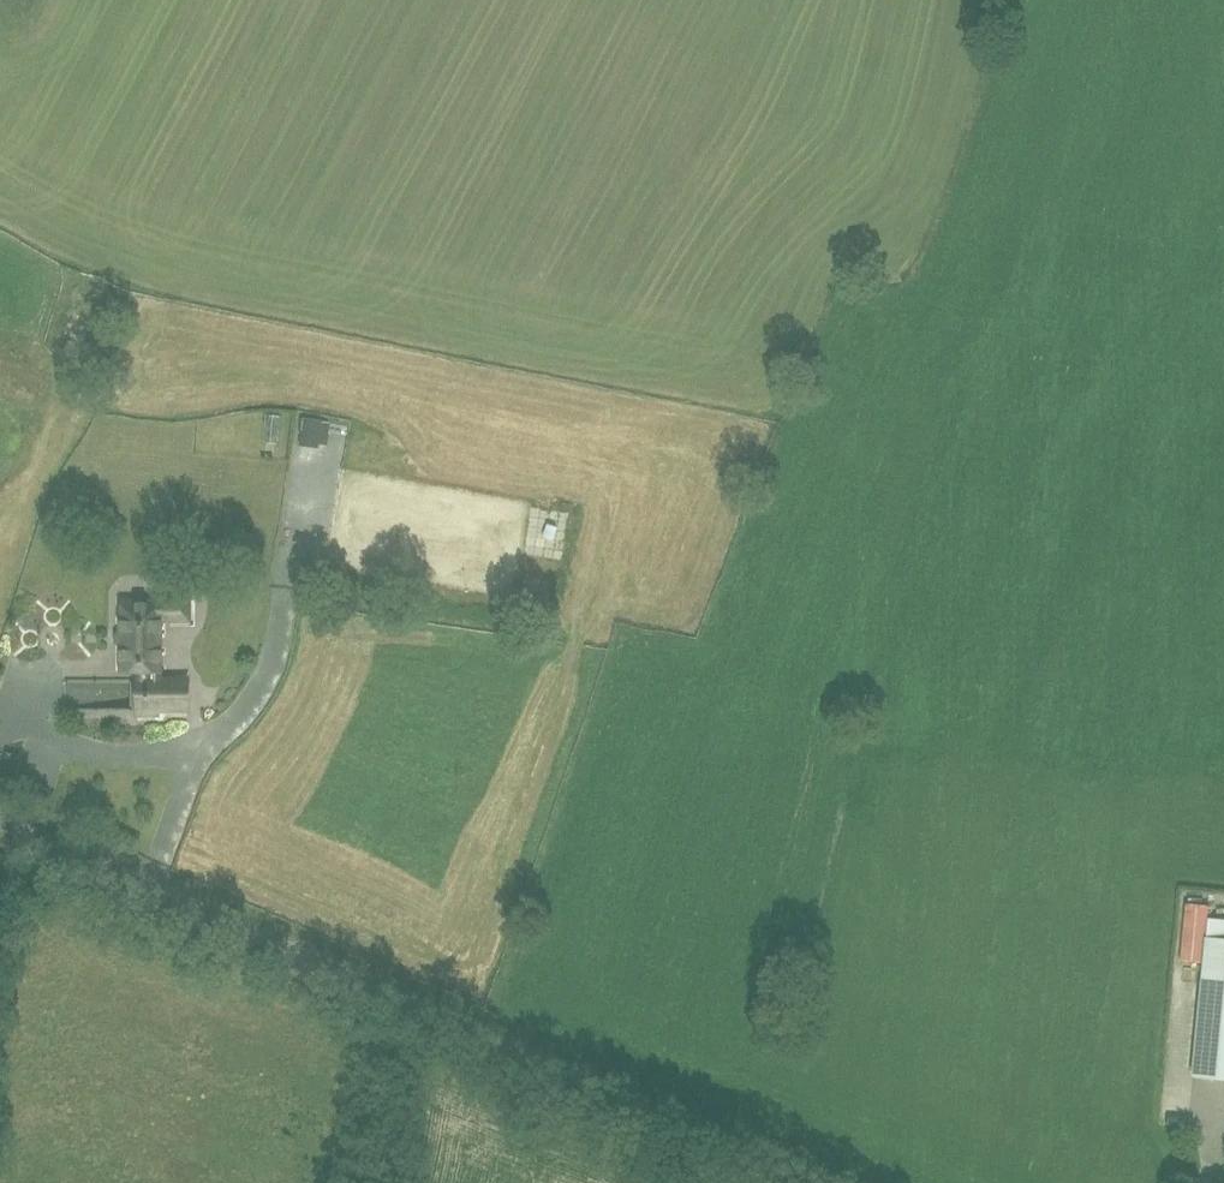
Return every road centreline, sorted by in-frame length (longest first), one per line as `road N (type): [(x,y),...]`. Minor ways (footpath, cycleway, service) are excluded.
road 1 (unclassified): [(0,822),(816,1182)]

